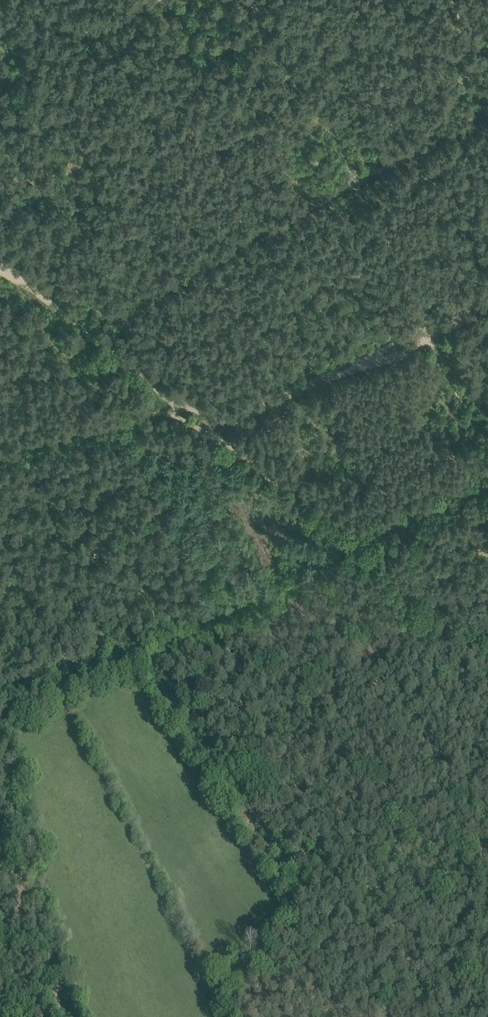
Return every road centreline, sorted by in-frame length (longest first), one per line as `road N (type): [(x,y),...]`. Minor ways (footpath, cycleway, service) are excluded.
road 1 (track): [(360,552),(227,632),(0,735)]
road 2 (track): [(487,646),(360,552)]
road 3 (track): [(487,484),(360,552)]

